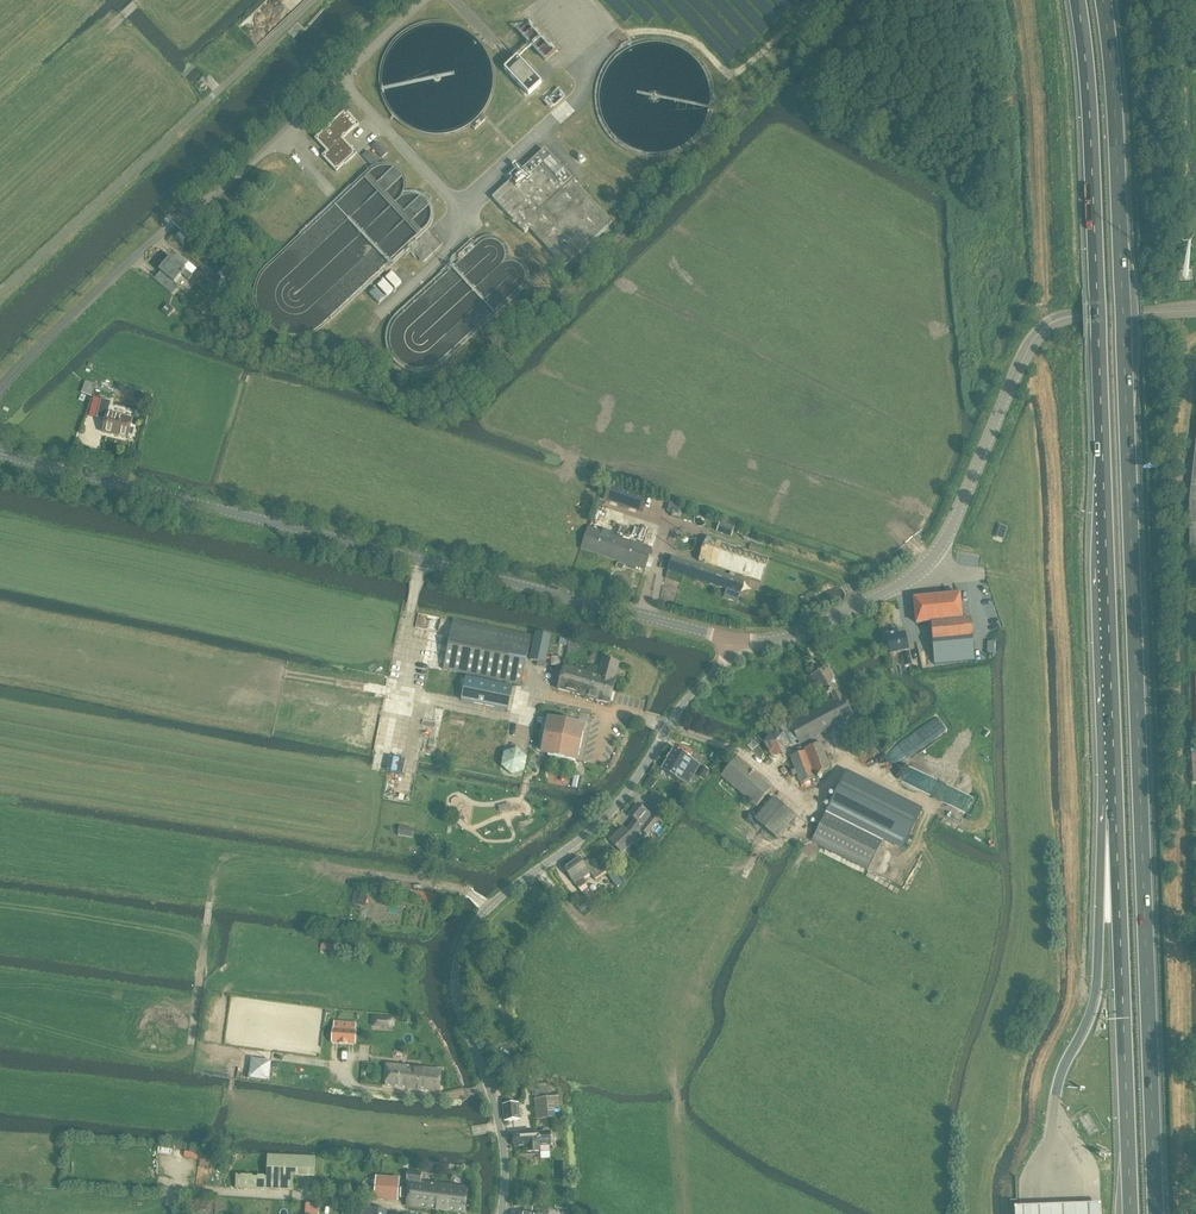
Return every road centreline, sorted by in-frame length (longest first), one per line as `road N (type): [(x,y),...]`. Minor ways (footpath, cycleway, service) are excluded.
road 1 (trunk): [(1156,1213),(1117,160),(1103,0)]
road 2 (trunk): [(1077,0),(1093,161),(1115,805)]
road 3 (tertiary): [(738,643),(0,452)]
road 4 (unclassified): [(738,643),(678,711),(613,809),(489,907),(464,942),(455,997),(501,1127),(502,1213)]
road 5 (tertiary): [(738,643),(767,644),(873,604),(934,560),(1024,355),(1050,324),(1195,308)]
road 6 (unclassified): [(0,293),(315,0)]
road 7 (trunk): [(1115,805),(1130,1213)]
road 8 (trunk): [(1115,805),(1097,923),(1097,992),(1056,1095)]

